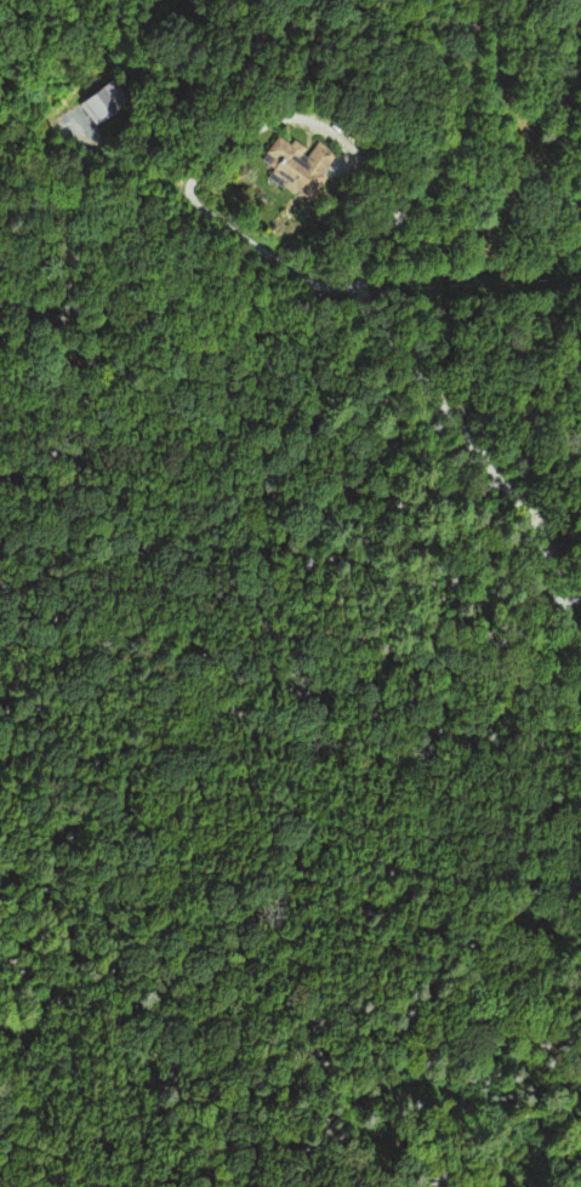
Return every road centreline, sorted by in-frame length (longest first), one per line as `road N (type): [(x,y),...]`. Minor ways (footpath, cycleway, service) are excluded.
road 1 (tertiary): [(562,592),(529,515),(389,343),(363,298),(370,241),(456,133),(471,59),(466,23),(452,0)]
road 2 (residential): [(361,286),(306,281),(184,194)]
road 3 (tertiary): [(580,729),(562,592)]

